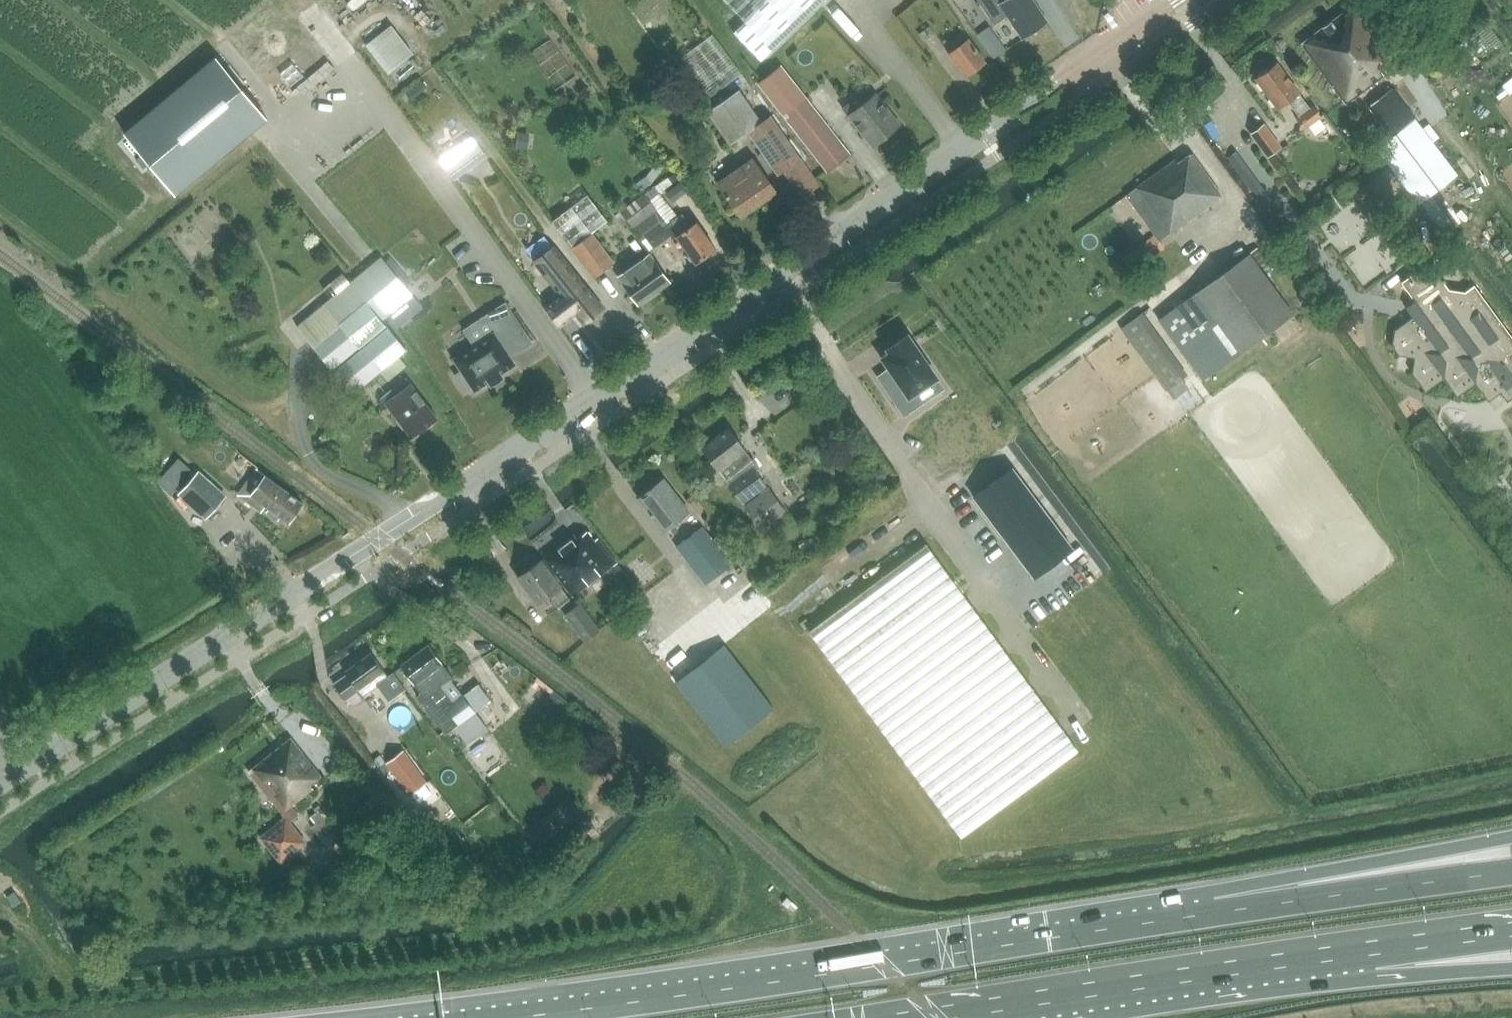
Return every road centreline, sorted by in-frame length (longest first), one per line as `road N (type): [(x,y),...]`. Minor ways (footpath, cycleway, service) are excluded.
road 1 (tertiary): [(0,784),(594,398),(1184,0)]
road 2 (trunk): [(1215,913),(510,1017)]
road 3 (trunk): [(913,1017),(1374,949)]
road 4 (track): [(550,231),(425,66),(407,26),(393,17),(364,21),(350,43),(353,65)]
road 5 (trunk): [(1511,838),(1382,864),(1215,913)]
road 6 (trunk): [(1511,874),(1215,913)]
road 7 (trunk): [(1374,949),(1511,931)]
road 8 (trunk): [(1374,949),(1511,964)]

